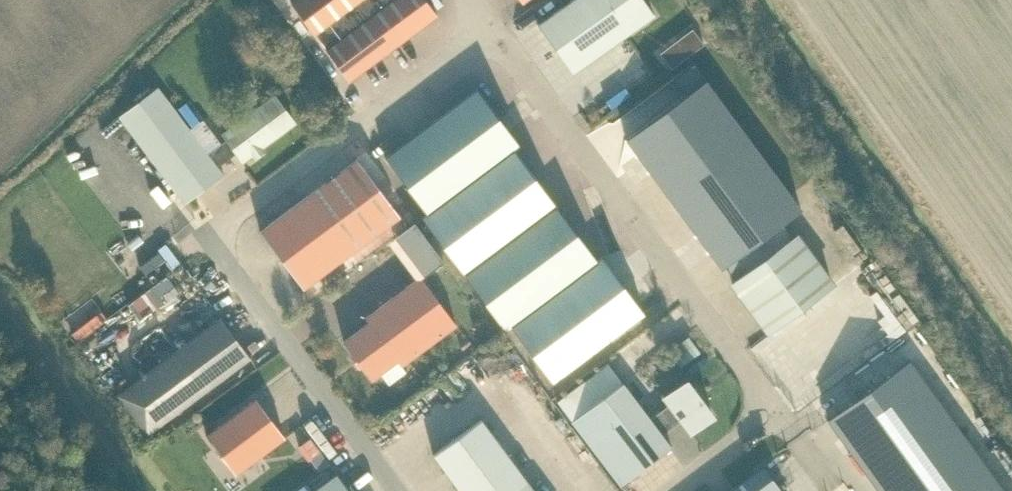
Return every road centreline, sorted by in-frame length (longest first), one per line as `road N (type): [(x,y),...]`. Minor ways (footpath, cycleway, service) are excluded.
road 1 (unclassified): [(396,490),(205,235),(489,27)]
road 2 (unclassified): [(489,27),(763,391),(766,411),(756,429),(674,490)]

